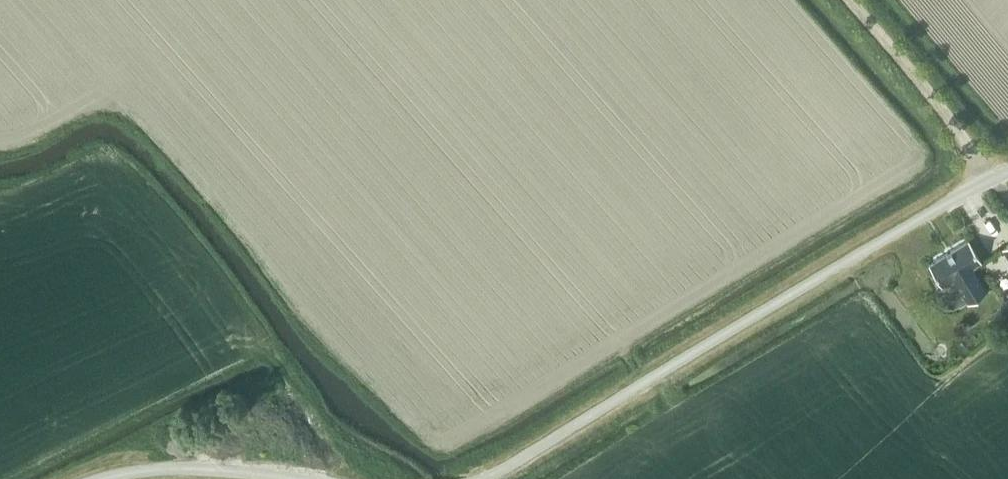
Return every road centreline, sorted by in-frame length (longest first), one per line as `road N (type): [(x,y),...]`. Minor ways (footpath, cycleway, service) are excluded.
road 1 (unclassified): [(490,478),(1007,178)]
road 2 (track): [(377,478),(329,429),(124,163),(97,159),(0,192)]
road 3 (track): [(848,0),(1007,201)]

